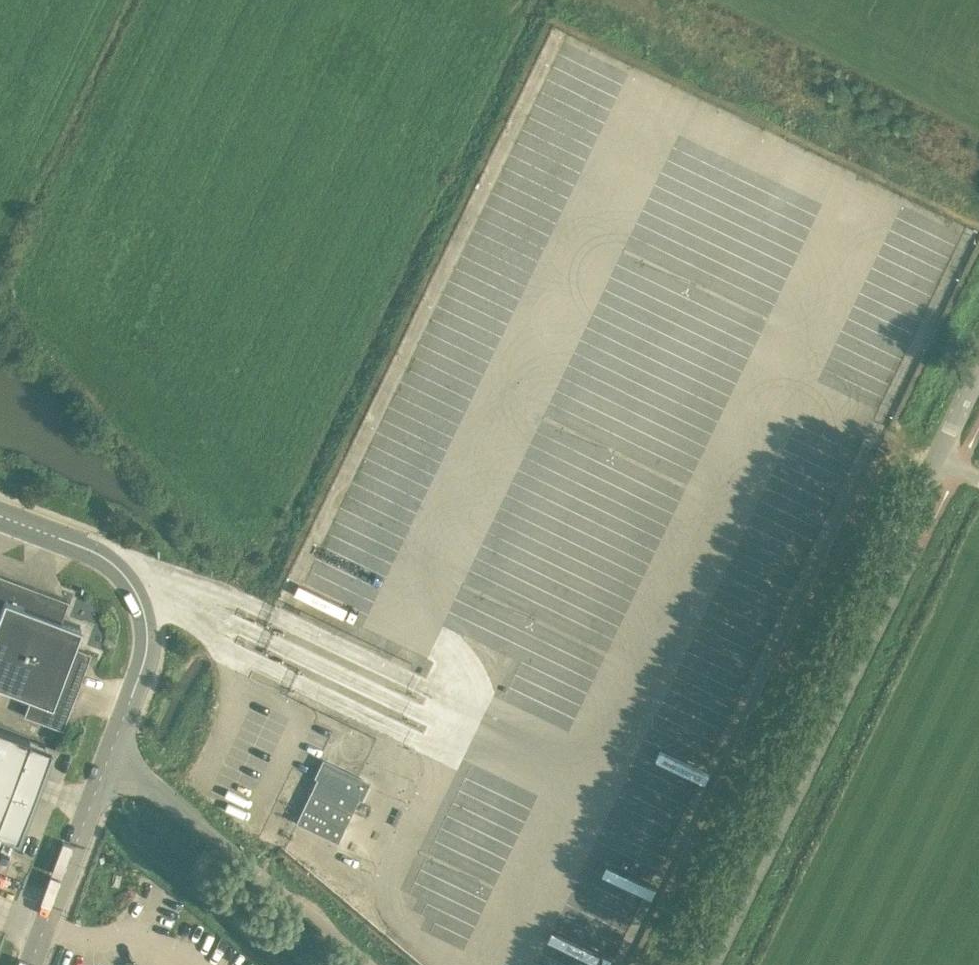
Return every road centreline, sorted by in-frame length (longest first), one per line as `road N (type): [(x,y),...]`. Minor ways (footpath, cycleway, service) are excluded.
road 1 (tertiary): [(690,964),(936,456)]
road 2 (unclassified): [(370,964),(111,750)]
road 3 (residential): [(111,750),(147,646),(137,595),(97,553),(0,516)]
road 4 (residential): [(30,964),(111,750)]

